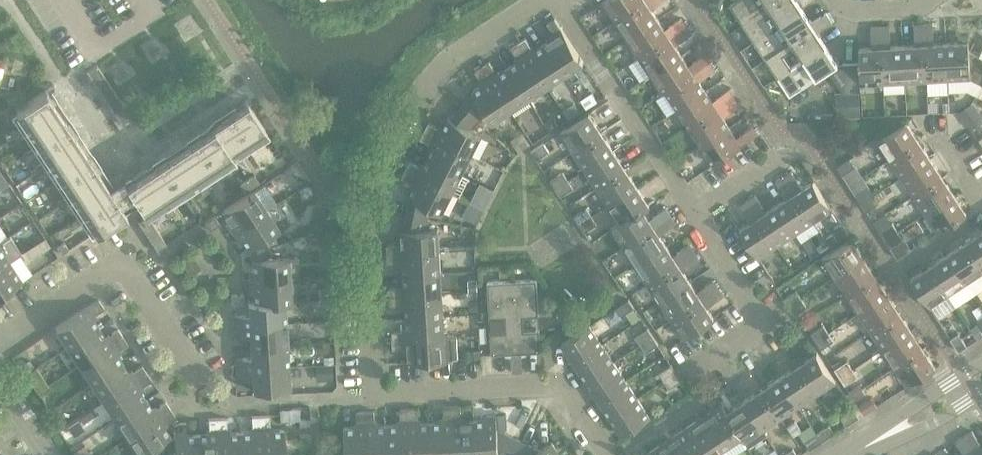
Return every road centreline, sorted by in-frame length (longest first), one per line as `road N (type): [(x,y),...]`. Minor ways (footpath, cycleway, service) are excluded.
road 1 (unclassified): [(375,395),(365,230),(374,180),(423,87),(539,0)]
road 2 (unclassified): [(227,404),(131,261),(0,345)]
road 3 (unclassified): [(618,454),(573,384),(375,395)]
road 4 (residential): [(696,215),(557,0)]
road 5 (residential): [(692,370),(762,323),(696,215)]
road 6 (unclassified): [(227,404),(375,395)]
road 7 (tertiary): [(981,382),(860,454)]
road 8 (residential): [(696,215),(810,143)]

